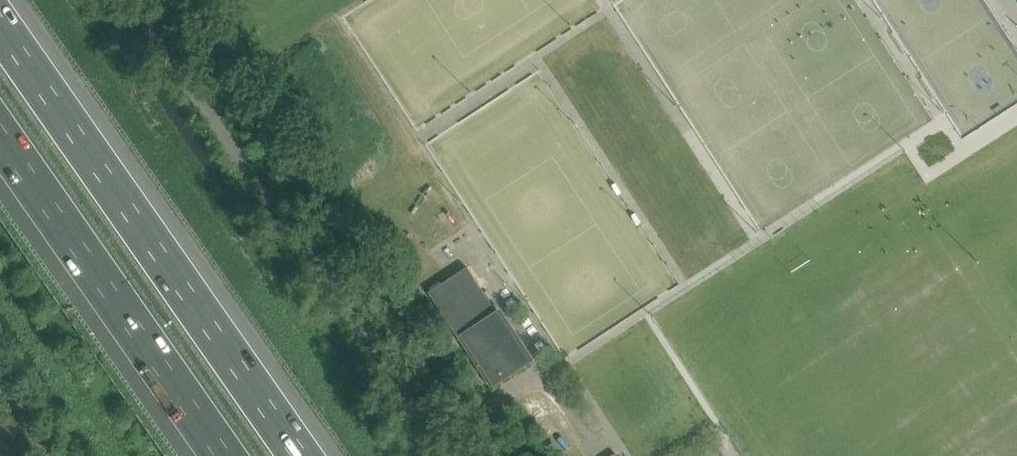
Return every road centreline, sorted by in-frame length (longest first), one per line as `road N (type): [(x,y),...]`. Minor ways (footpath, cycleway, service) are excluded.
road 1 (motorway): [(306,455),(0,20)]
road 2 (motorway): [(0,138),(226,455)]

